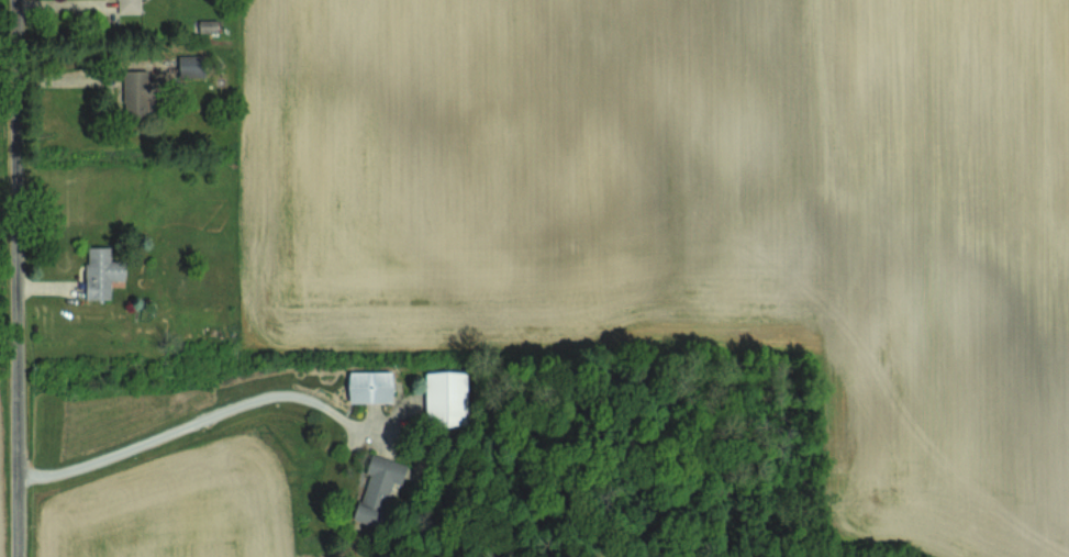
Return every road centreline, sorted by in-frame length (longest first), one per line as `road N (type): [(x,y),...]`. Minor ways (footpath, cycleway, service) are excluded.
road 1 (residential): [(17,0),(20,556)]

